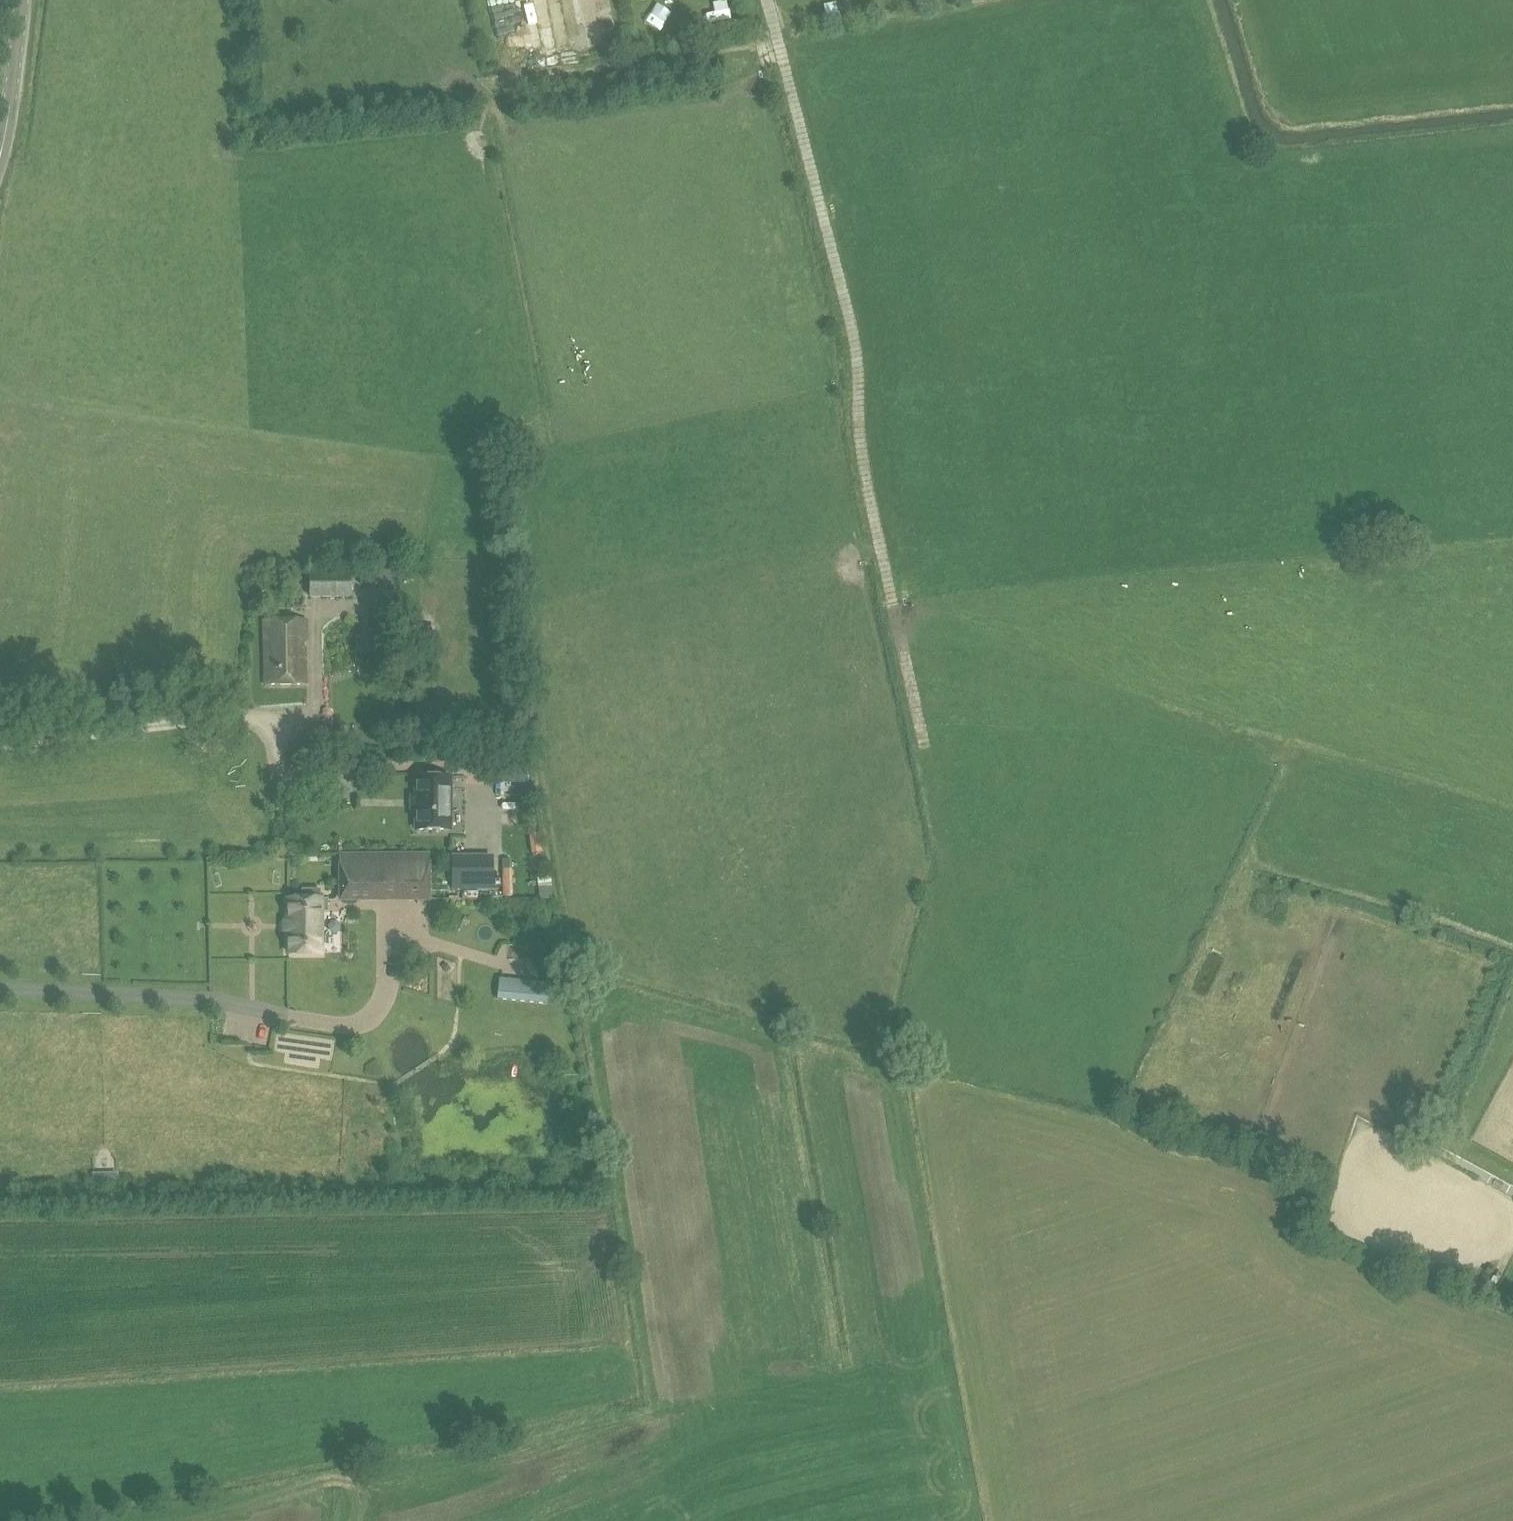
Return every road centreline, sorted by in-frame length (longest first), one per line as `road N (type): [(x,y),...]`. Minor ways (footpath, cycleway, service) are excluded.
road 1 (unclassified): [(0,155),(21,0)]

